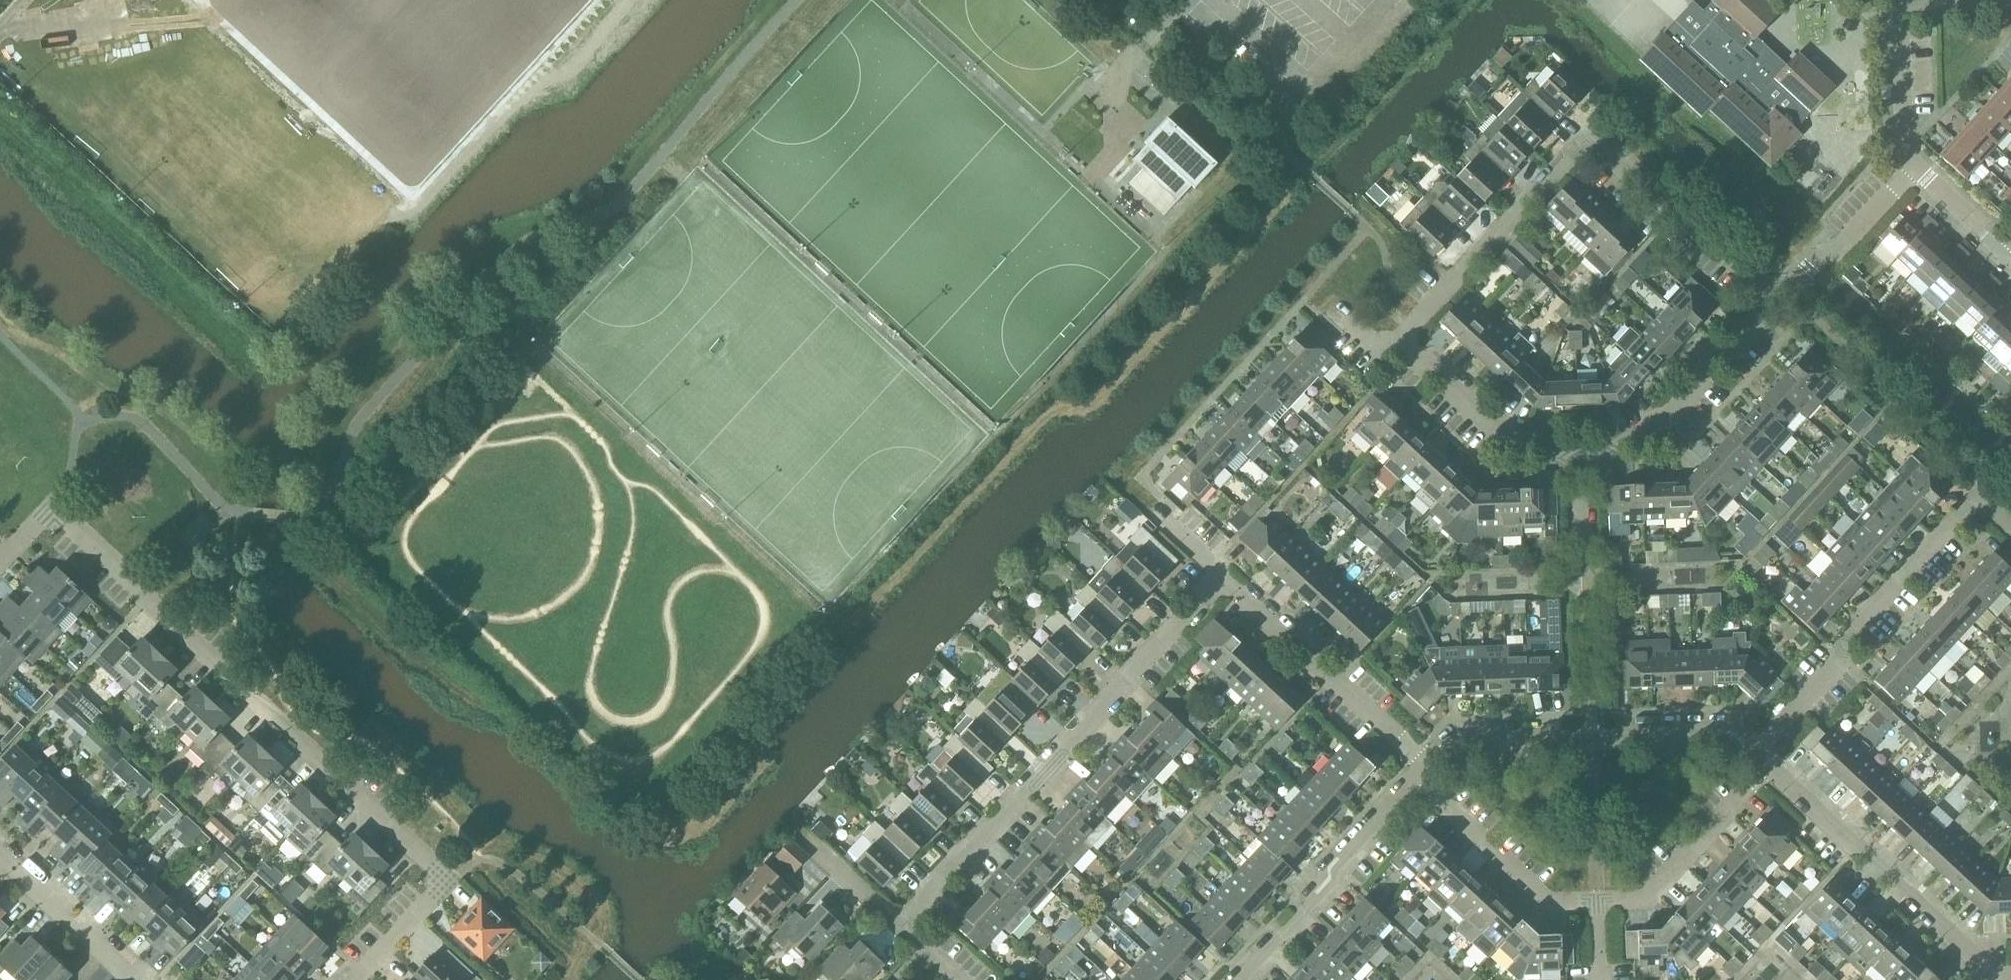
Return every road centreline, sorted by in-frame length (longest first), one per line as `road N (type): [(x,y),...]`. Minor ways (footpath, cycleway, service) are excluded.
road 1 (residential): [(1580,457),(1500,432),(1402,341),(1589,139),(1777,297)]
road 2 (residential): [(360,979),(444,888),(44,522),(0,569)]
road 3 (residential): [(901,926),(1217,573)]
road 4 (residential): [(1755,751),(1980,499)]
road 5 (residential): [(1766,762),(2004,976)]
road 6 (residential): [(1217,573),(1425,766)]
road 7 (residential): [(1591,736),(1580,457)]
road 8 (residential): [(1244,979),(1414,777)]
road 9 (residential): [(1596,901),(1643,901),(1766,762)]
road 10 (residential): [(1414,777),(1549,903),(1596,901)]
road 11 (residential): [(1777,297),(1820,254),(1840,250),(1914,166)]
road 12 (residential): [(1425,766),(1452,741),(1471,736),(1591,736)]
road 13 (residential): [(0,861),(129,979)]
road 14 (residential): [(1914,166),(1903,151),(1894,0)]
road 15 (residential): [(1591,736),(1711,733),(1755,751)]
road 16 (residential): [(1580,457),(1640,447),(1690,395)]
road 17 (residential): [(1690,395),(1777,297)]
road 18 (residential): [(2010,253),(1914,166)]
road 19 (residential): [(813,844),(901,926)]

